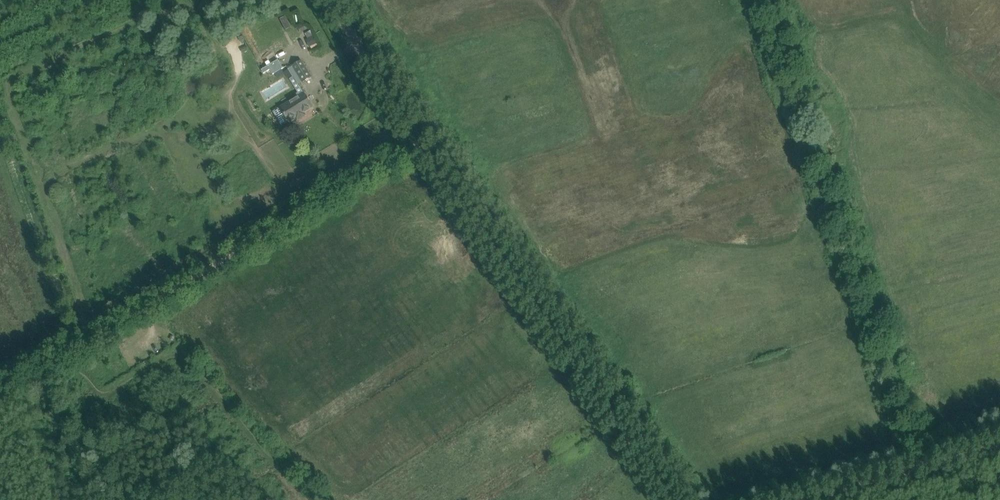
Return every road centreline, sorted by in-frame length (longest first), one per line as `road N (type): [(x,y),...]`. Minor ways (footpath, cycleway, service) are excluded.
road 1 (unclassified): [(675,499),(418,141),(330,0)]
road 2 (track): [(927,468),(765,0)]
road 3 (track): [(418,141),(0,394)]
road 4 (unclassified): [(999,446),(821,499)]

